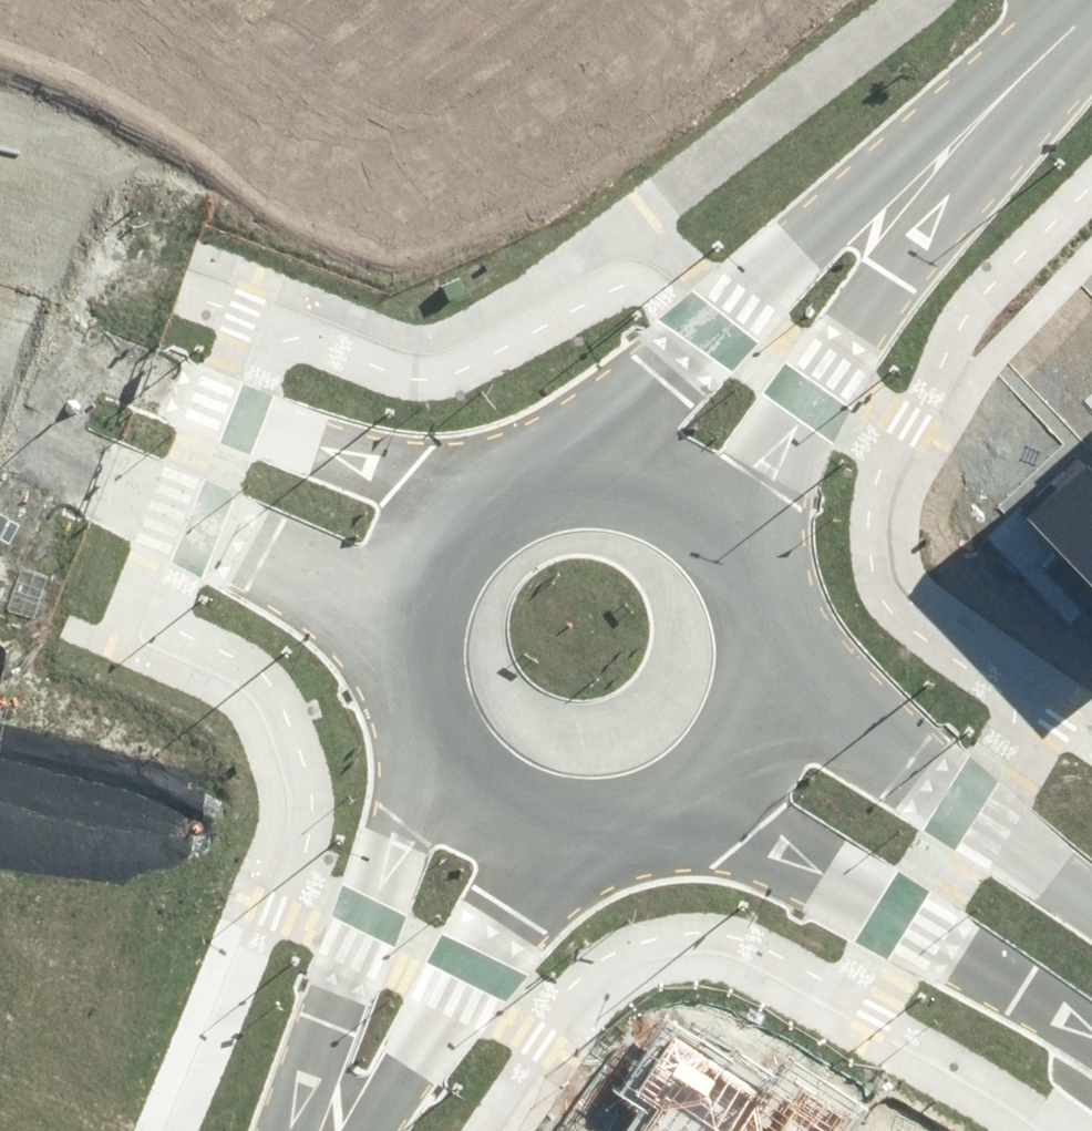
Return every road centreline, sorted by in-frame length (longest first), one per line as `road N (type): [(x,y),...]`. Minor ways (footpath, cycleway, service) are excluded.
road 1 (secondary): [(0,324),(400,481),(496,500)]
road 2 (secondary): [(435,698),(324,600),(260,560),(0,450)]
road 3 (secondary): [(1091,1043),(973,957),(669,790)]
road 4 (tertiary): [(602,469),(702,326),(812,223),(937,152)]
road 5 (tertiary): [(937,152),(887,276),(806,397),(740,551)]
road 6 (tertiary): [(306,1130),(309,1084),(375,925),(464,747)]
road 7 (tertiary): [(615,806),(512,909),(387,1107),(362,1130)]
road 8 (secondary): [(763,657),(1091,897)]
road 9 (secondary): [(435,698),(424,643),(432,588),(457,538),(496,500)]
road 10 (tertiary): [(937,152),(1087,0)]
road 11 (secondary): [(763,657),(747,711),(715,757),(669,790)]
road 12 (secondary): [(615,806),(559,804),(507,783),(464,747)]
road 13 (secondary): [(602,469),(656,481),(704,509),(740,551)]

